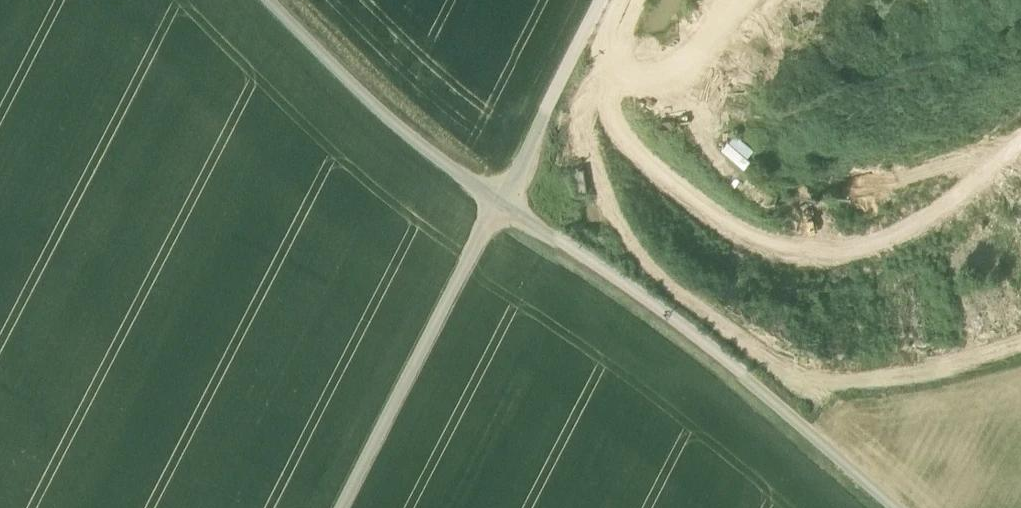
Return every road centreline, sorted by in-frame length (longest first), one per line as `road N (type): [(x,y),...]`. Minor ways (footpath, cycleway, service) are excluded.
road 1 (track): [(898,507),(740,373),(497,201)]
road 2 (track): [(338,507),(497,201)]
road 3 (track): [(497,201),(432,155),(272,0)]
road 4 (track): [(497,201),(604,0)]

